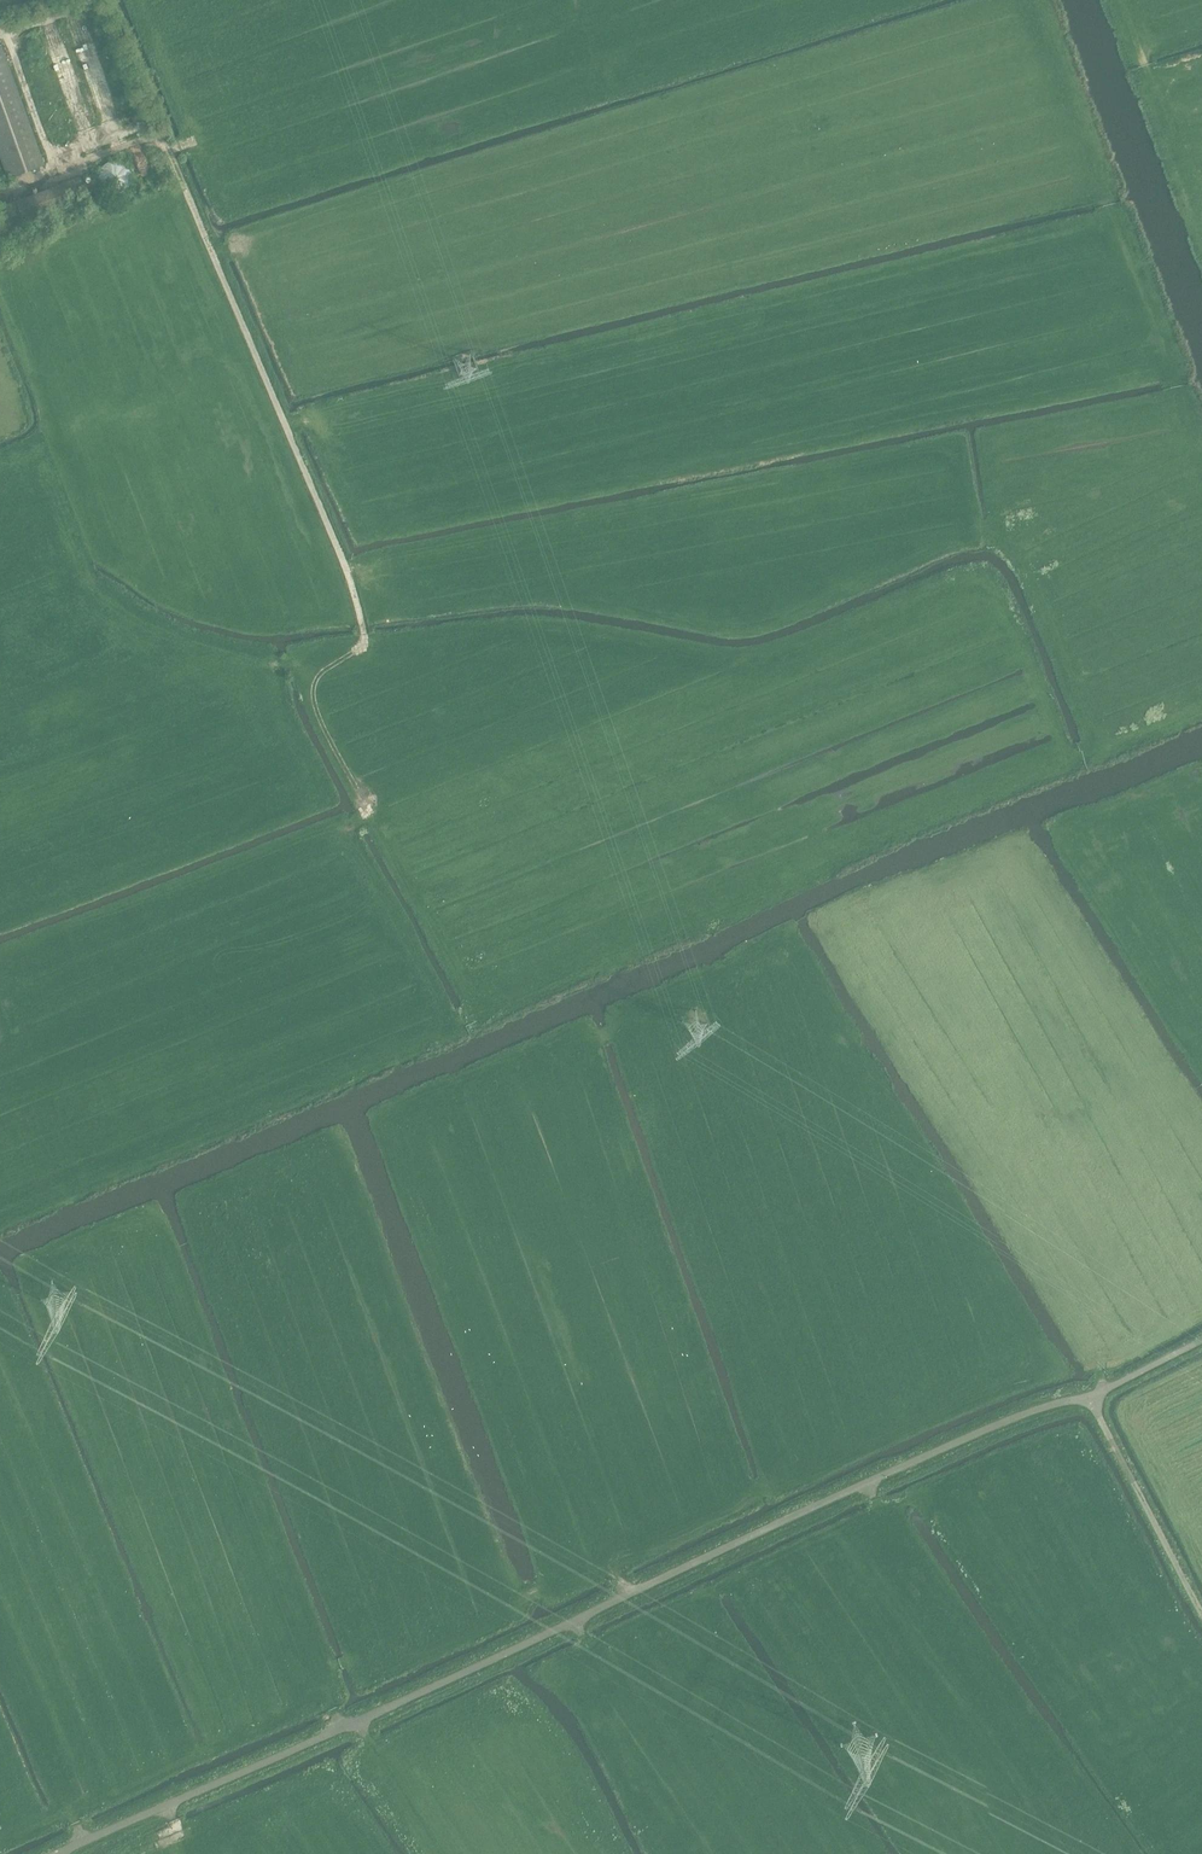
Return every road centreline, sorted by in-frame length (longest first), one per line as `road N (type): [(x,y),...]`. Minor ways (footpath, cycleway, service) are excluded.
road 1 (unclassified): [(59,1853),(901,1467),(1089,1396),(1201,1341)]

